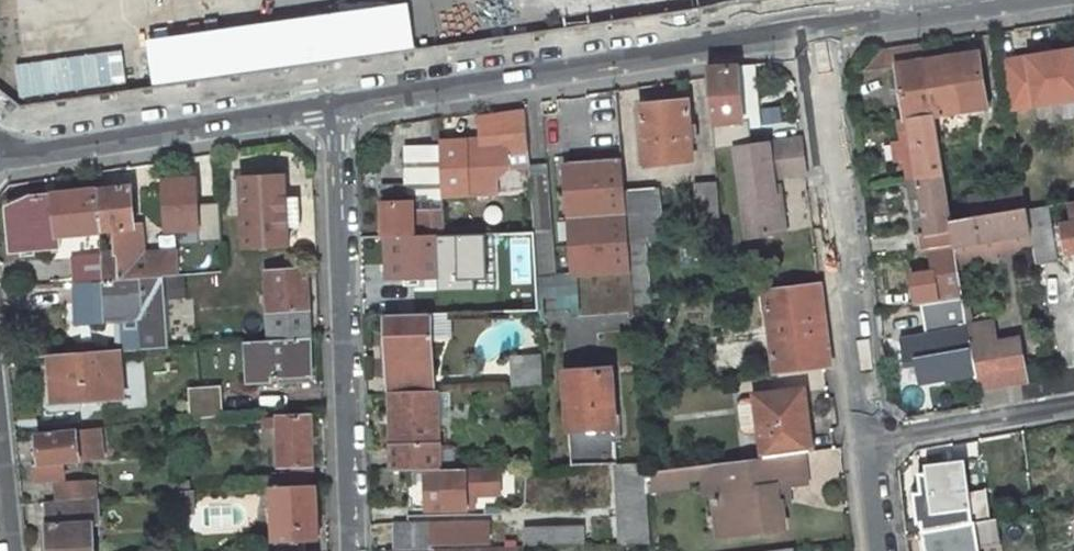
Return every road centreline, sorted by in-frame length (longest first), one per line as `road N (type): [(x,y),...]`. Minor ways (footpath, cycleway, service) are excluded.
road 1 (residential): [(336,109),(810,35)]
road 2 (residential): [(336,109),(348,550)]
road 3 (residential): [(863,441),(810,35)]
road 4 (residential): [(0,161),(313,113)]
road 5 (residential): [(1073,407),(863,441)]
road 6 (residential): [(810,35),(1019,0)]

